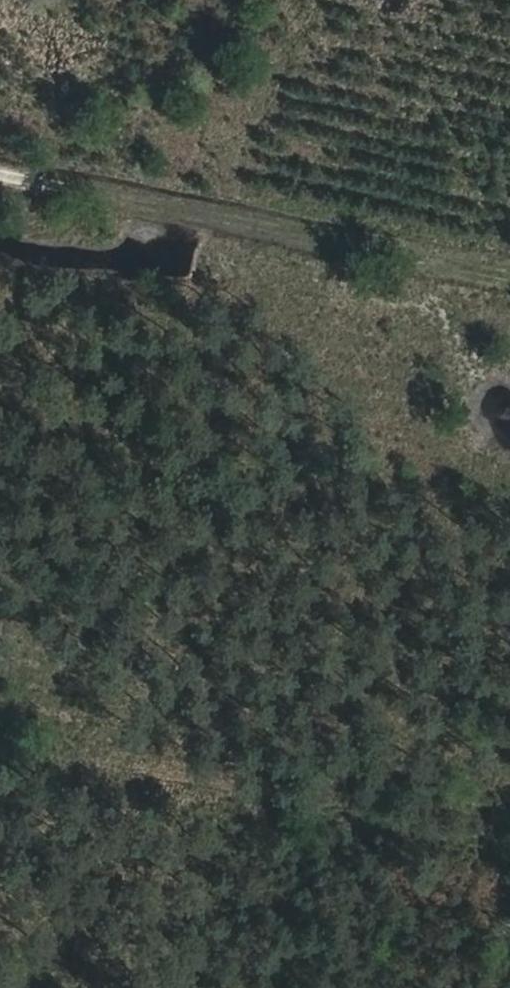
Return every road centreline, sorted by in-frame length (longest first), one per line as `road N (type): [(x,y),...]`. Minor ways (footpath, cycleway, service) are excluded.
road 1 (track): [(0,173),(509,274)]

